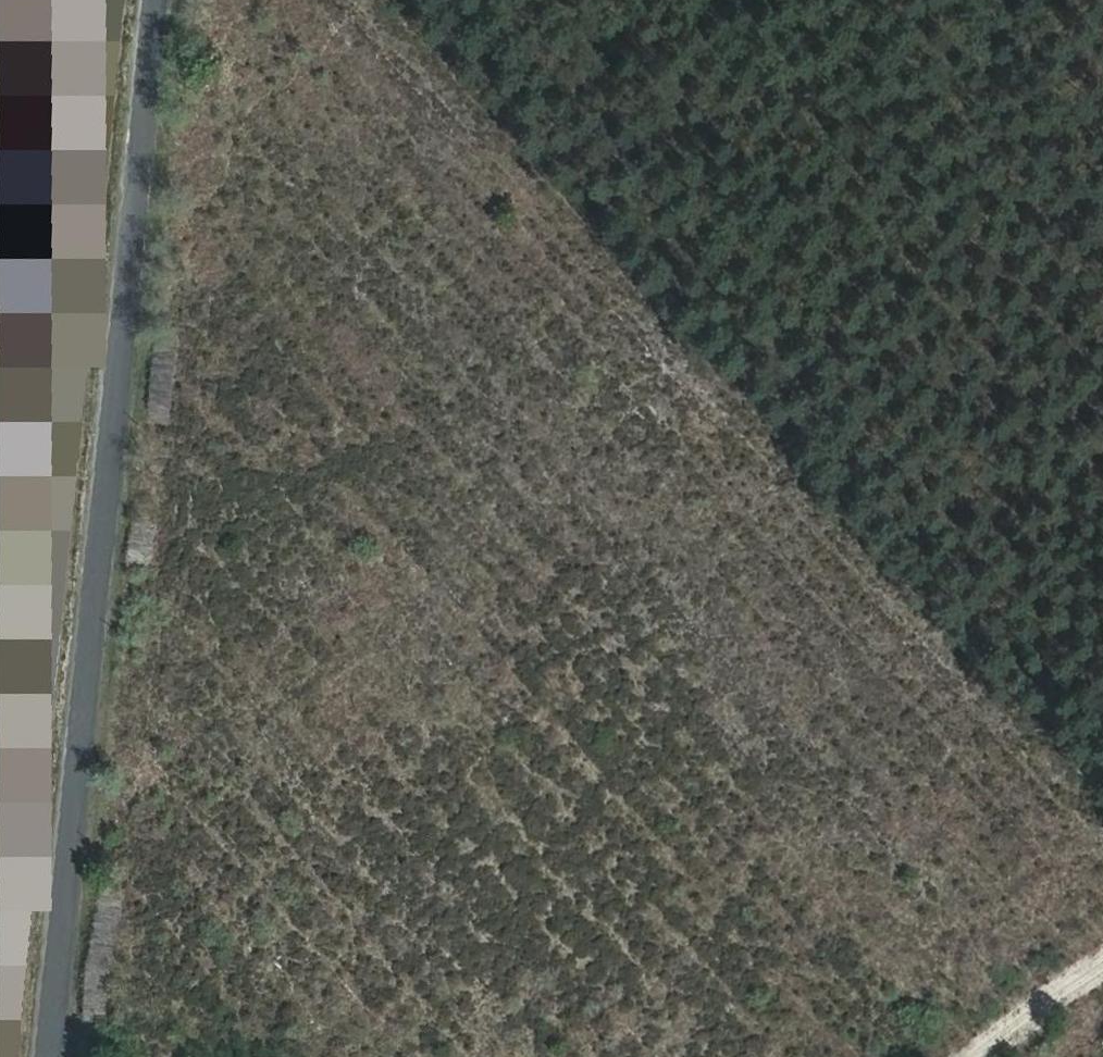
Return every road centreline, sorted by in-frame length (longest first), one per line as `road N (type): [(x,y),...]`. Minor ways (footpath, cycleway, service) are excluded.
road 1 (unclassified): [(164,0),(50,1056)]
road 2 (track): [(1102,976),(996,1056)]

